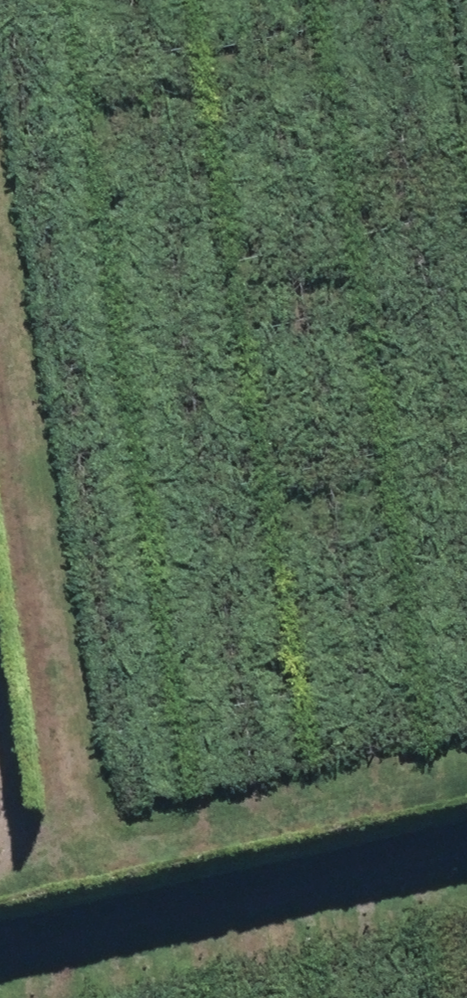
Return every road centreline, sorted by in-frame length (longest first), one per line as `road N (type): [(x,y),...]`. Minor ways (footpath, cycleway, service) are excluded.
road 1 (track): [(102,867),(0,175)]
road 2 (track): [(0,890),(466,785)]
road 3 (track): [(154,997),(466,932)]
road 4 (track): [(0,599),(45,880)]

